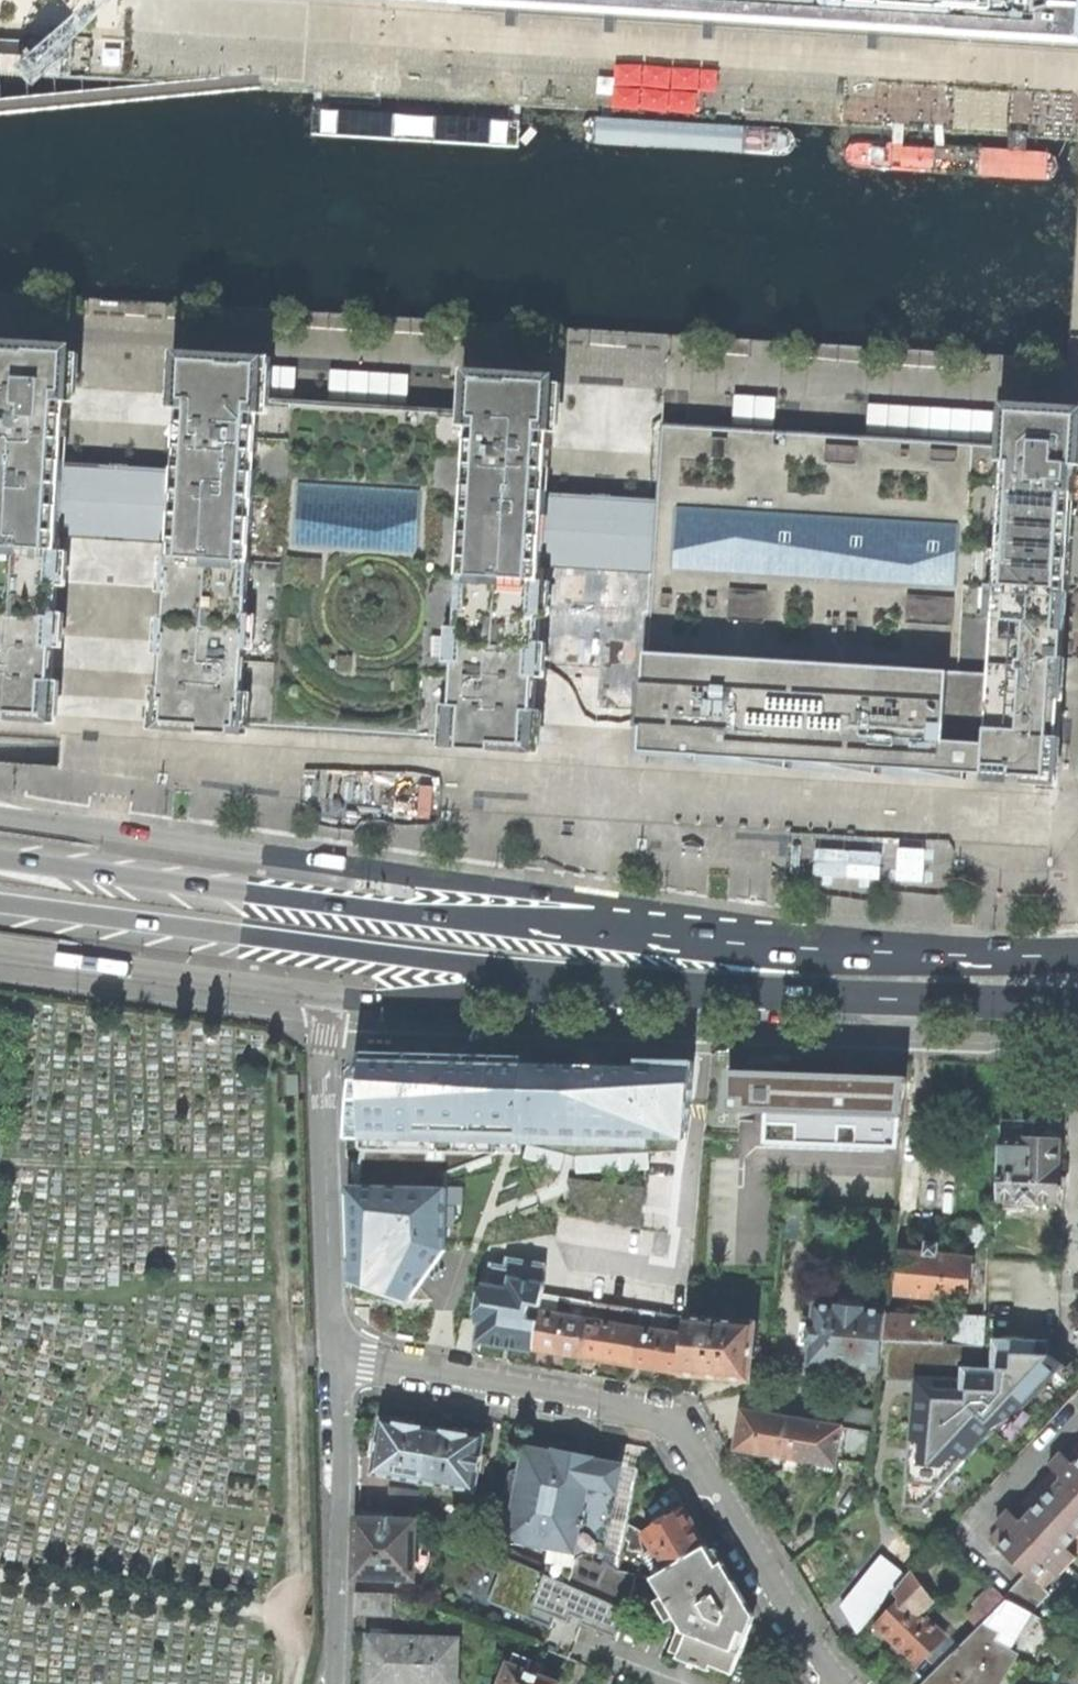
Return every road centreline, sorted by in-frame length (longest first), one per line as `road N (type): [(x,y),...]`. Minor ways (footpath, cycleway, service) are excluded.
road 1 (primary): [(667,935),(545,892),(0,818)]
road 2 (trunk): [(667,935),(0,860)]
road 3 (trunk): [(0,902),(660,980)]
road 4 (residential): [(837,1683),(661,1412),(337,1354)]
road 5 (primary): [(660,980),(1077,1006)]
road 6 (primary): [(1077,954),(841,955),(667,935)]
road 7 (residential): [(329,997),(337,1354)]
road 8 (primary): [(0,953),(329,997)]
road 9 (primary): [(329,997),(482,996),(660,980)]
road 10 (residential): [(337,1354),(338,1683)]

